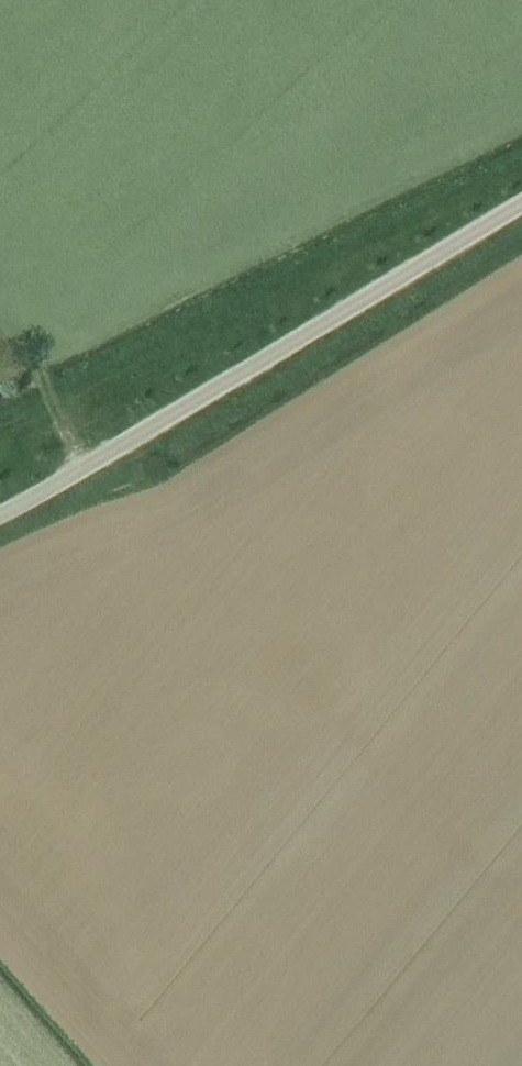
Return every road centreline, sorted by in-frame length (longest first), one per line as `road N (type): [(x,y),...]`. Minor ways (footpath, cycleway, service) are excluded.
road 1 (unclassified): [(0,519),(521,209)]

